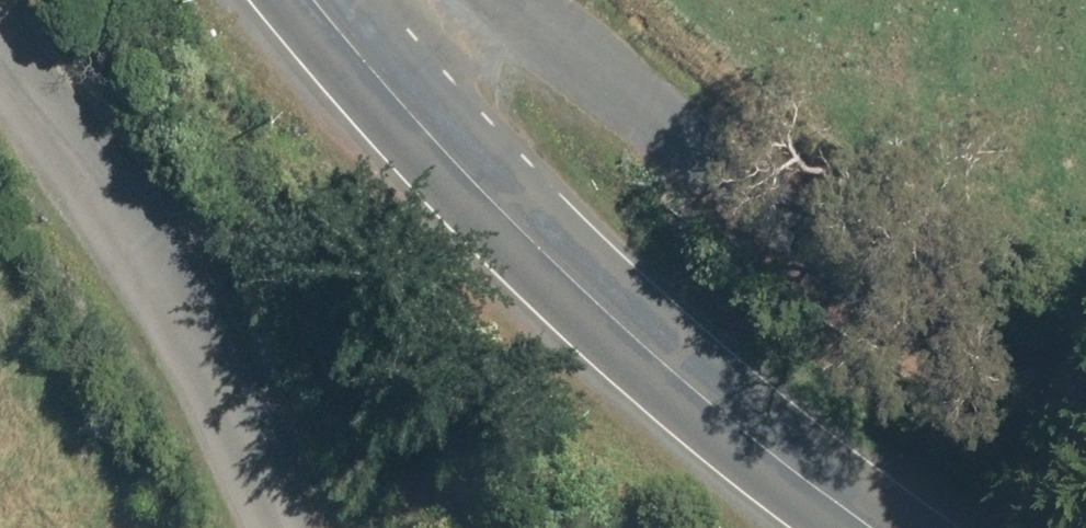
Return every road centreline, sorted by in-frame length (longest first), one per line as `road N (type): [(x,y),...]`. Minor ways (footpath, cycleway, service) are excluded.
road 1 (residential): [(419,84),(1085,430)]
road 2 (secondary): [(932,527),(419,84)]
road 3 (unclassified): [(0,140),(347,527)]

